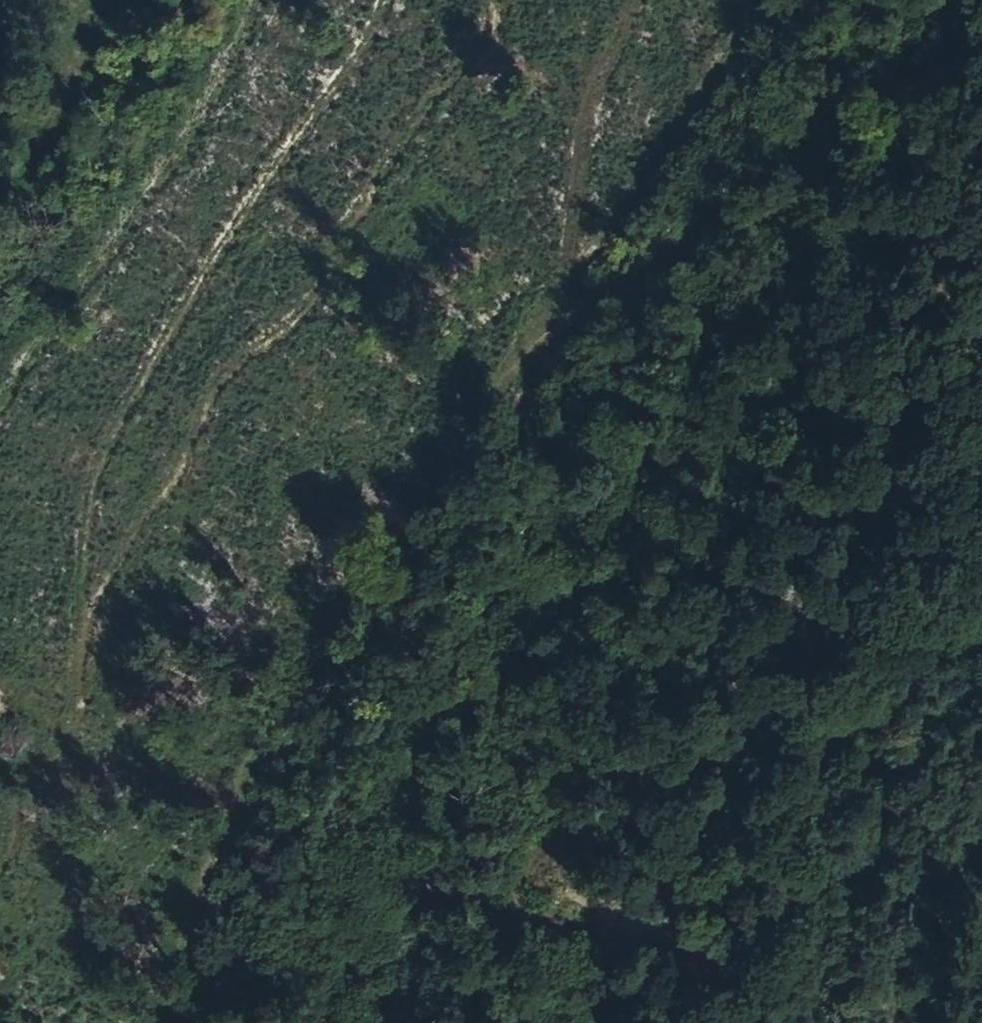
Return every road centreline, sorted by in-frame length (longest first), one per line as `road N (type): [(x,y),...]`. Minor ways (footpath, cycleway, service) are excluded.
road 1 (track): [(884,1022),(894,967),(981,835)]

